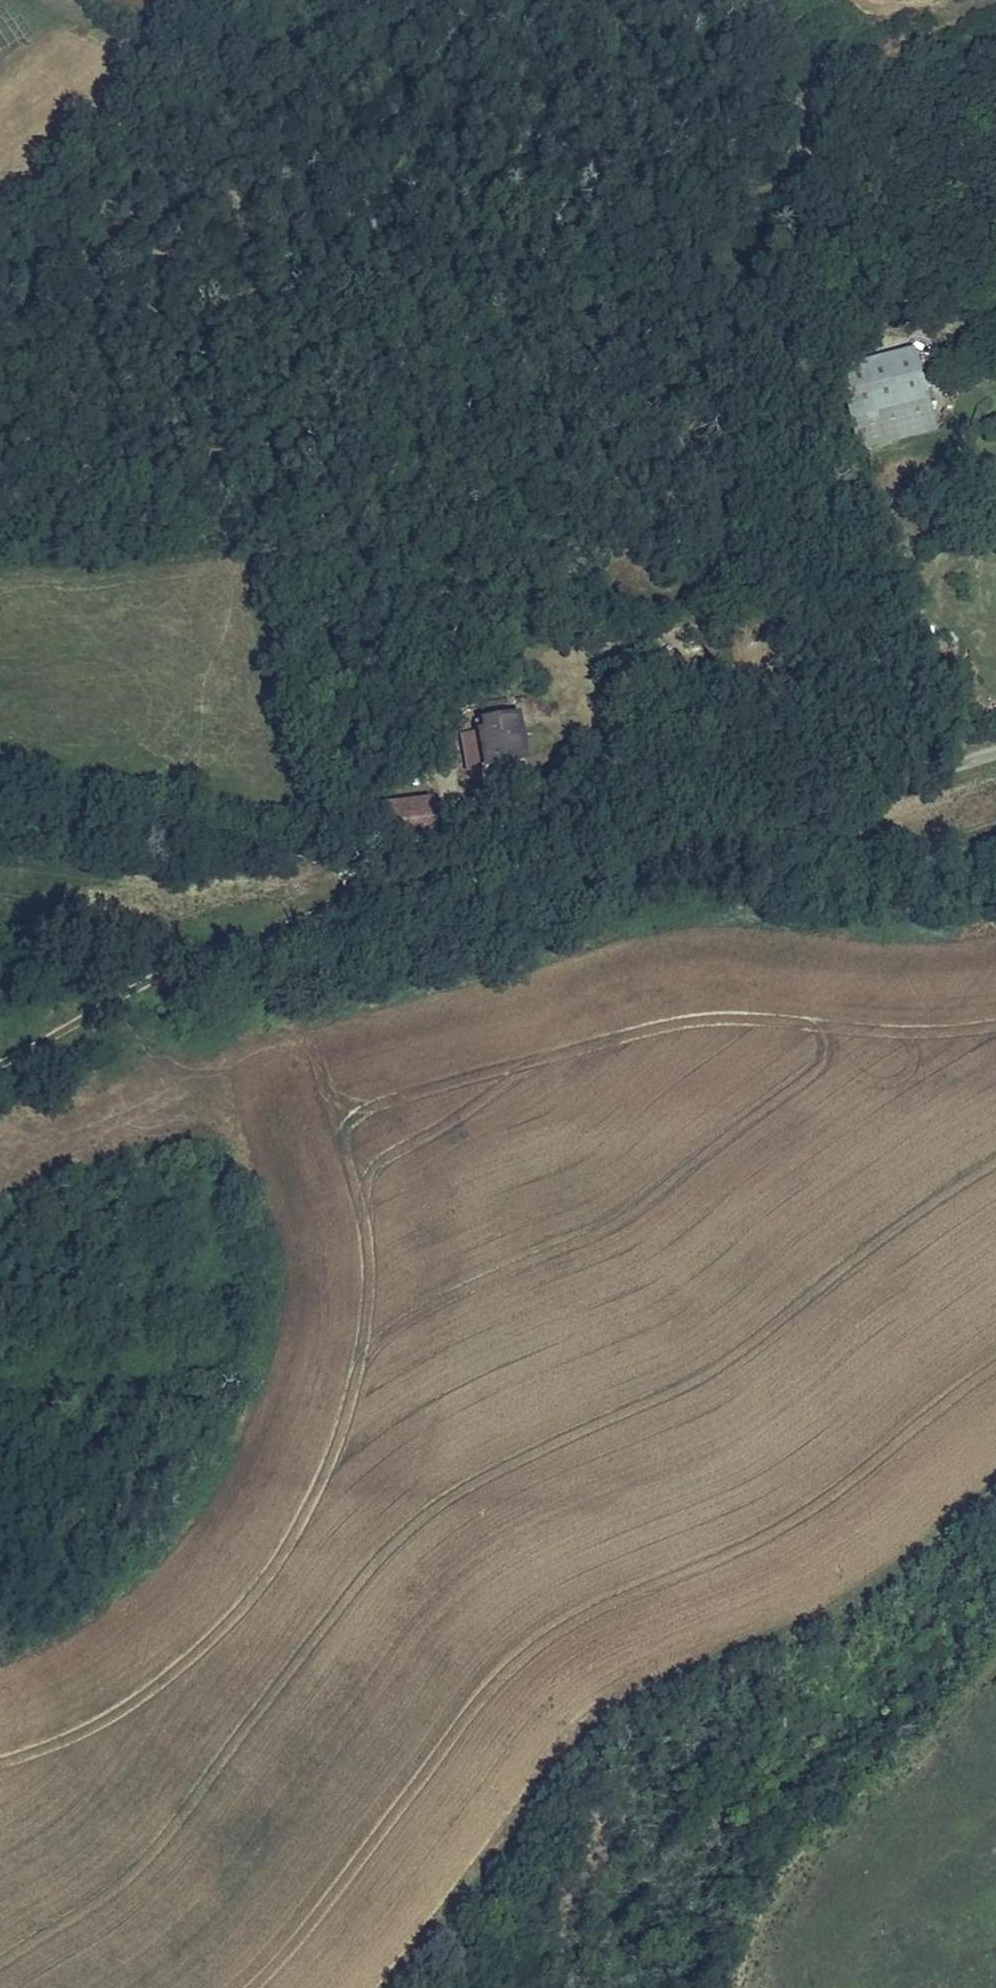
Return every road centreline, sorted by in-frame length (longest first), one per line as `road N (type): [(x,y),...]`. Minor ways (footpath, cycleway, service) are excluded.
road 1 (track): [(995,1499),(825,1620),(575,1746),(392,1987)]
road 2 (unclassified): [(995,750),(714,828),(365,892)]
road 3 (track): [(0,1060),(223,949),(365,892)]
road 4 (track): [(0,804),(279,843),(349,874),(365,892)]

